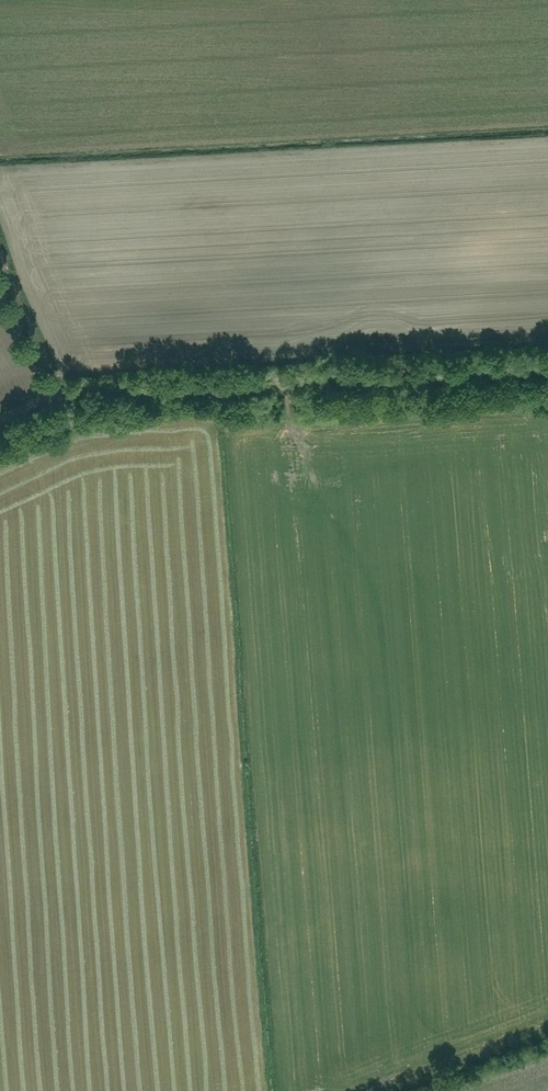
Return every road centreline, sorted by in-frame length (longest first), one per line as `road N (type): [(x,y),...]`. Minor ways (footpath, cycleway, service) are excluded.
road 1 (track): [(0,419),(65,389),(547,359)]

